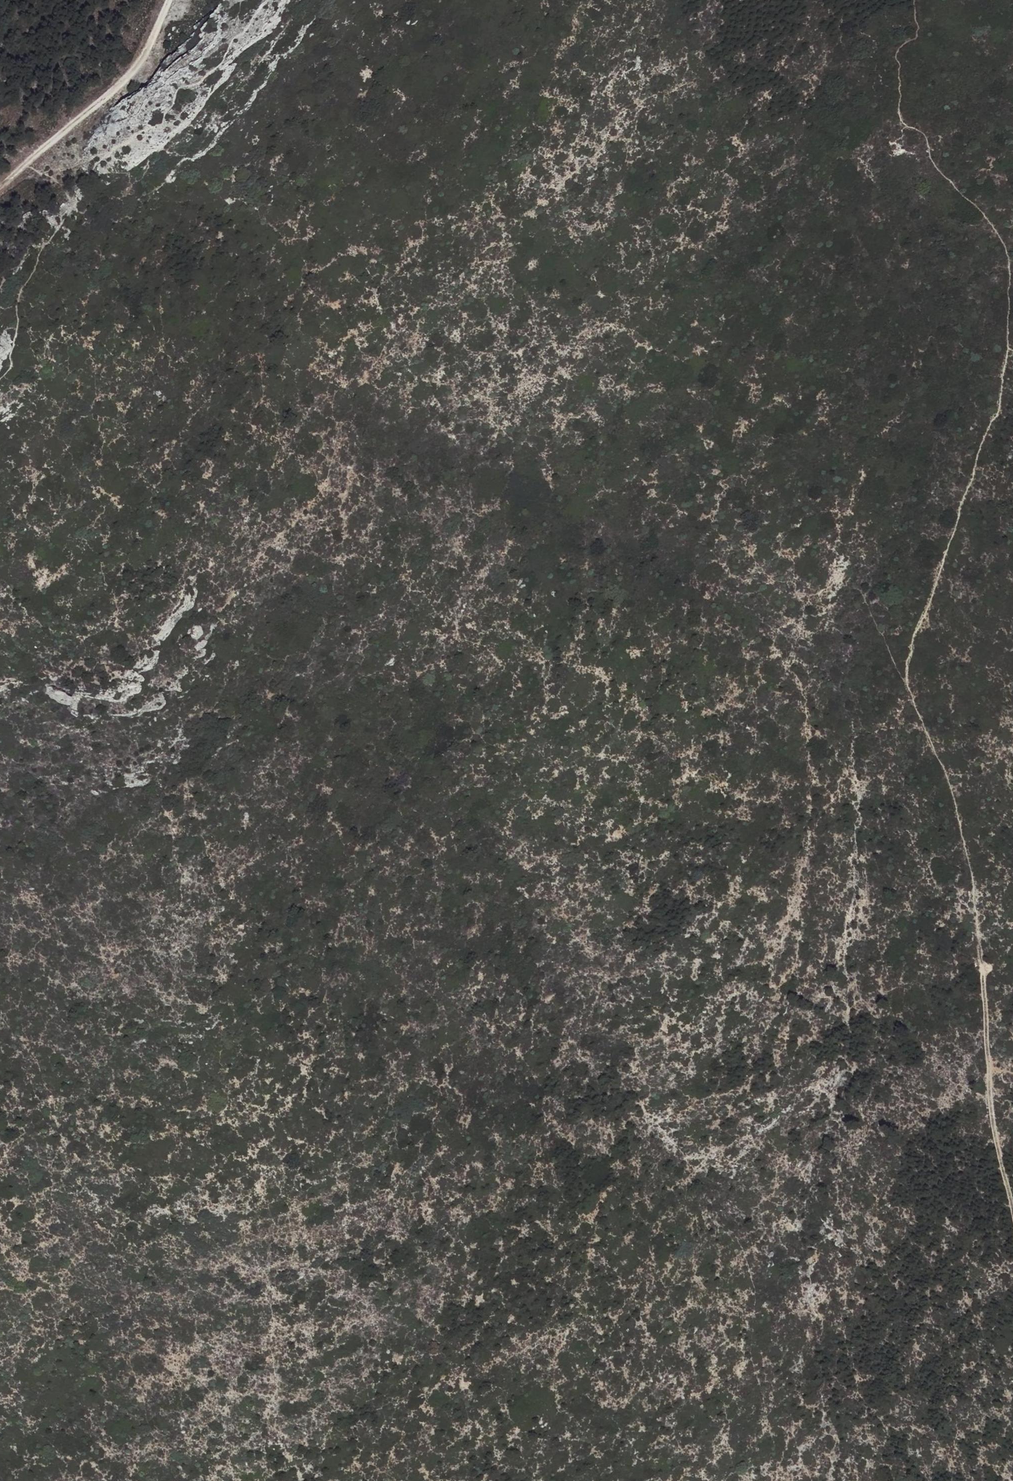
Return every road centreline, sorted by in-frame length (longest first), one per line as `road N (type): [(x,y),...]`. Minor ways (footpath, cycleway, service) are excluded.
road 1 (track): [(0,188),(121,83),(152,45),(170,0)]
road 2 (track): [(1012,1210),(994,1123),(984,974)]

